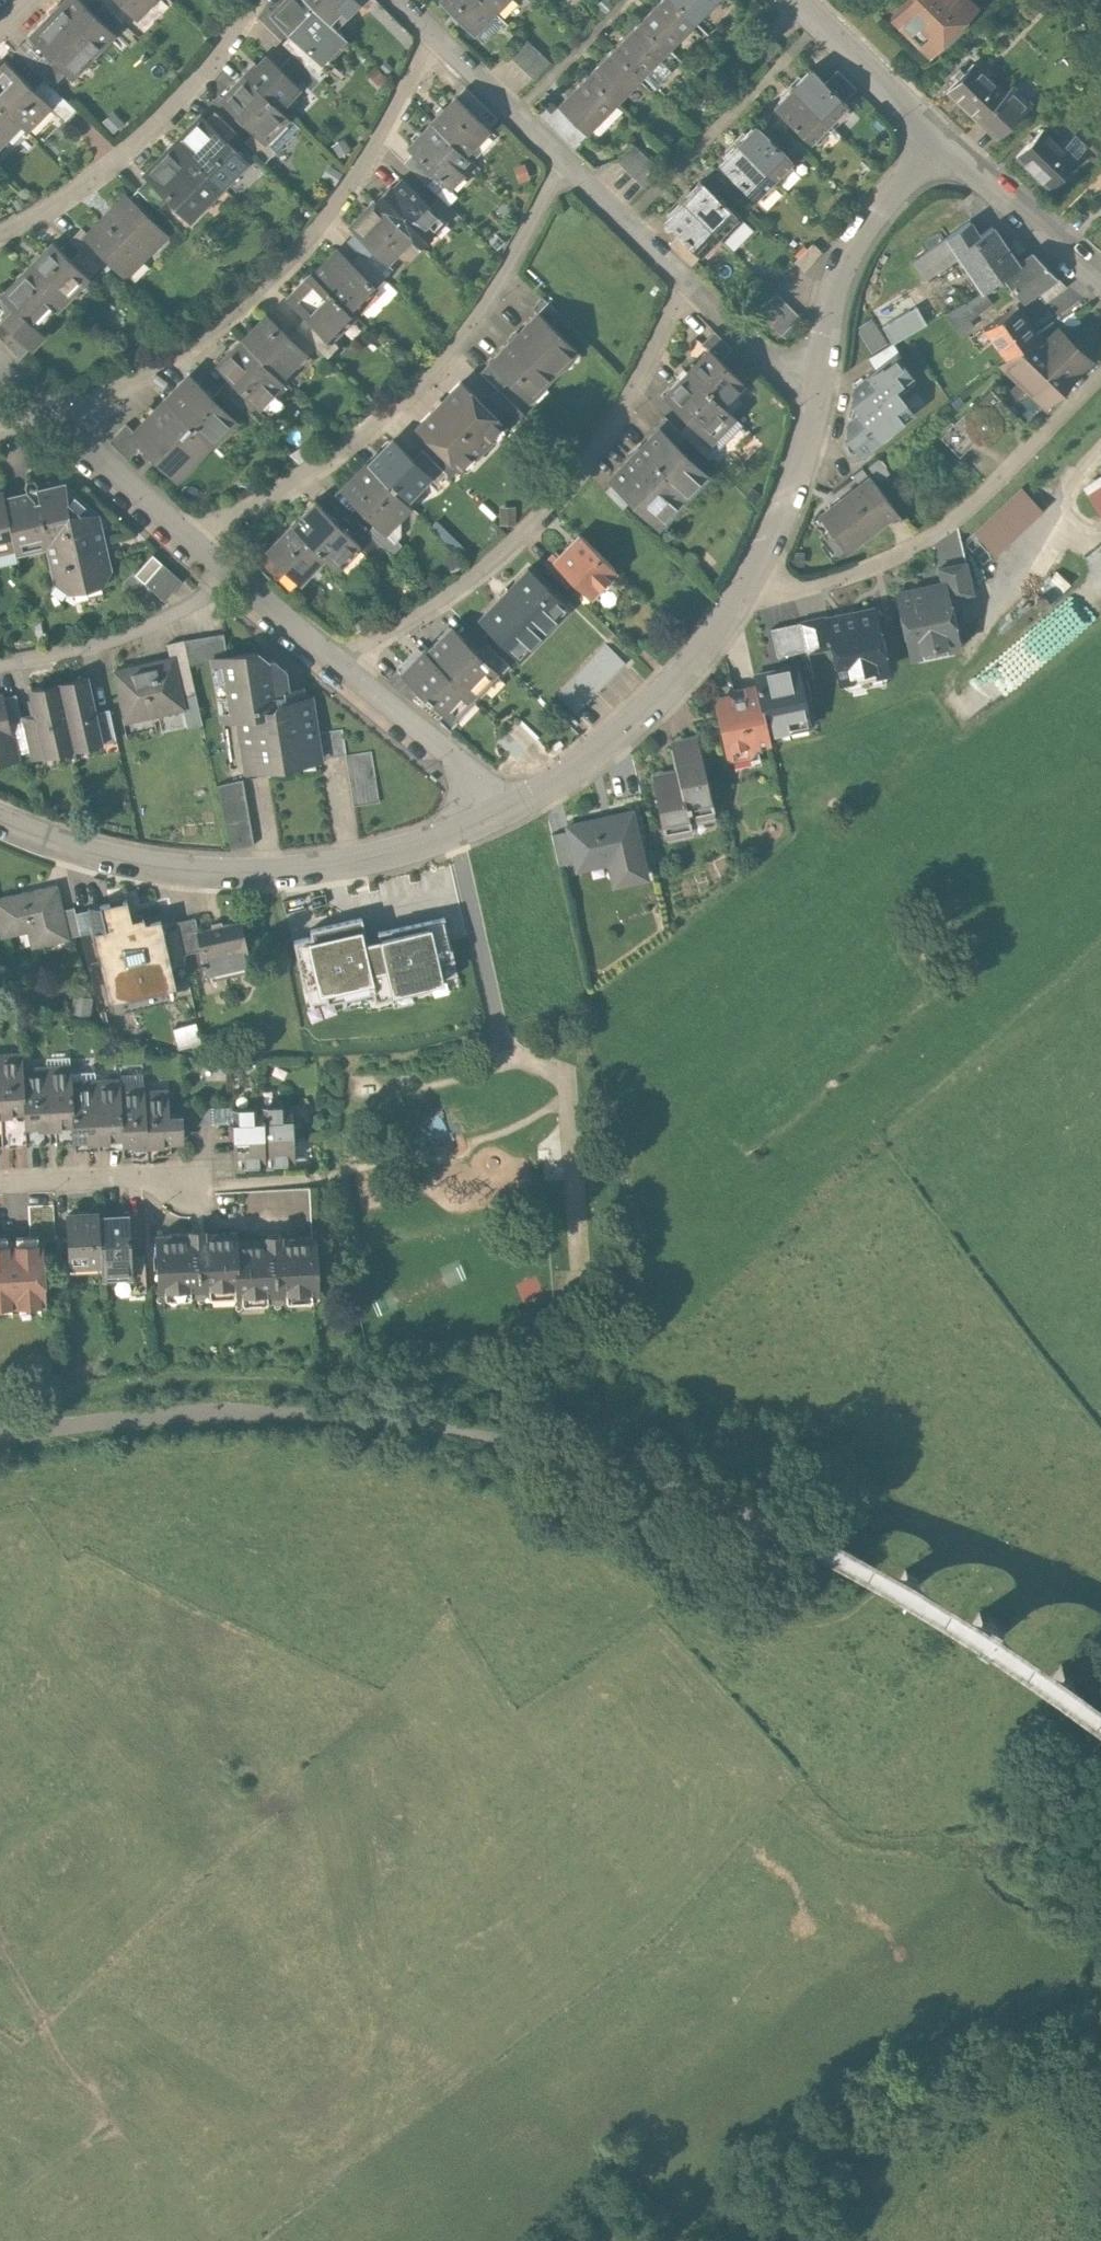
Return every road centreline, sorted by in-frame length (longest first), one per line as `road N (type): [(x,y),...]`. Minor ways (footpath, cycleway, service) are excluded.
road 1 (residential): [(438,38),(355,184),(275,280),(144,376),(61,422)]
road 2 (residential): [(566,157),(466,339),(378,423),(191,535)]
road 3 (residential): [(340,658),(463,583),(560,498),(614,422),(686,276)]
road 4 (residential): [(0,817),(51,840),(165,863),(267,867),(426,843),(510,811)]
road 5 (residential): [(740,595),(858,573),(925,537),(971,509),(1100,377)]
road 6 (residential): [(263,0),(218,66),(140,147),(0,235)]
road 7 (residential): [(510,811),(567,780),(665,695),(740,595)]
road 8 (residential): [(813,386),(838,271),(882,204),(941,141)]
road 9 (residential): [(244,581),(135,635),(0,665)]
road 10 (residential): [(340,658),(510,811)]
road 11 (residential): [(740,595),(799,460),(813,386)]
road 12 (residential): [(0,1182),(217,1182)]
road 13 (residential): [(1100,277),(941,141)]
road 14 (residential): [(941,141),(800,0)]
road 15 (residential): [(438,38),(566,157)]
road 16 (residential): [(61,422),(191,535)]
road 17 (residential): [(686,276),(778,369),(813,386)]
road 18 (residential): [(566,157),(686,276)]
road 19 (residential): [(244,581),(340,658)]

